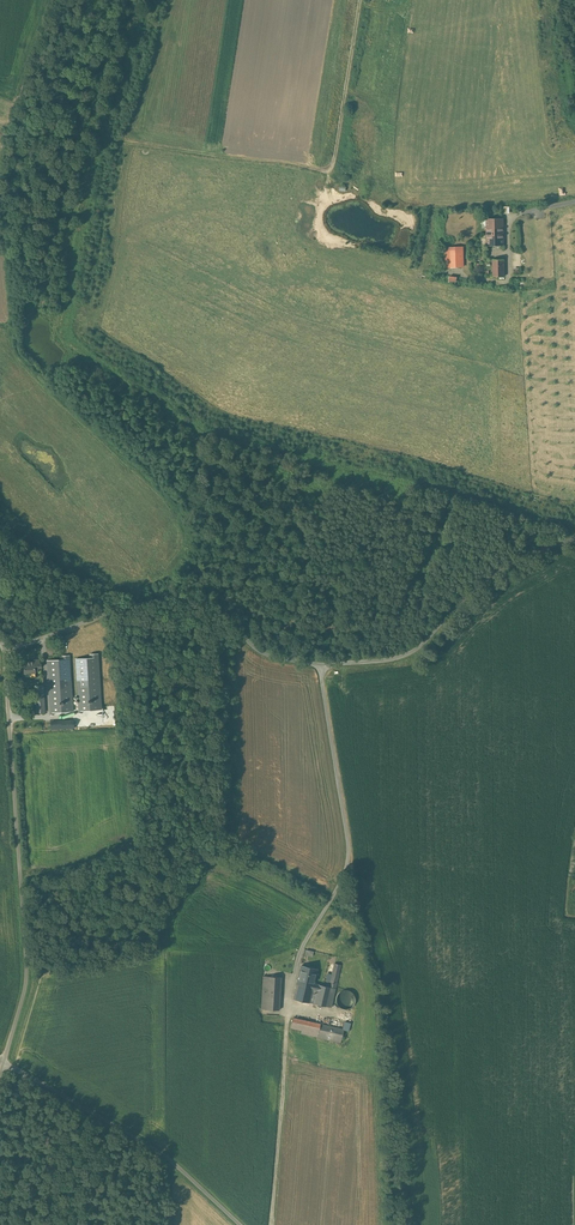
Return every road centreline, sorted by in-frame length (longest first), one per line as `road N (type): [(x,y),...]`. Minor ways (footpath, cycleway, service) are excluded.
road 1 (unclassified): [(574,541),(506,564),(425,641),(392,659),(320,666),(267,656),(224,610),(185,597),(108,613),(6,651)]
road 2 (track): [(0,247),(38,262),(60,249),(97,141),(331,167),(361,0)]
road 3 (unclassified): [(3,1062),(27,979),(6,651)]
road 4 (unclassified): [(242,1224),(161,1153),(3,1062)]
road 5 (track): [(348,848),(551,875),(570,873),(574,844)]
road 6 (track): [(272,1224),(288,1019)]

